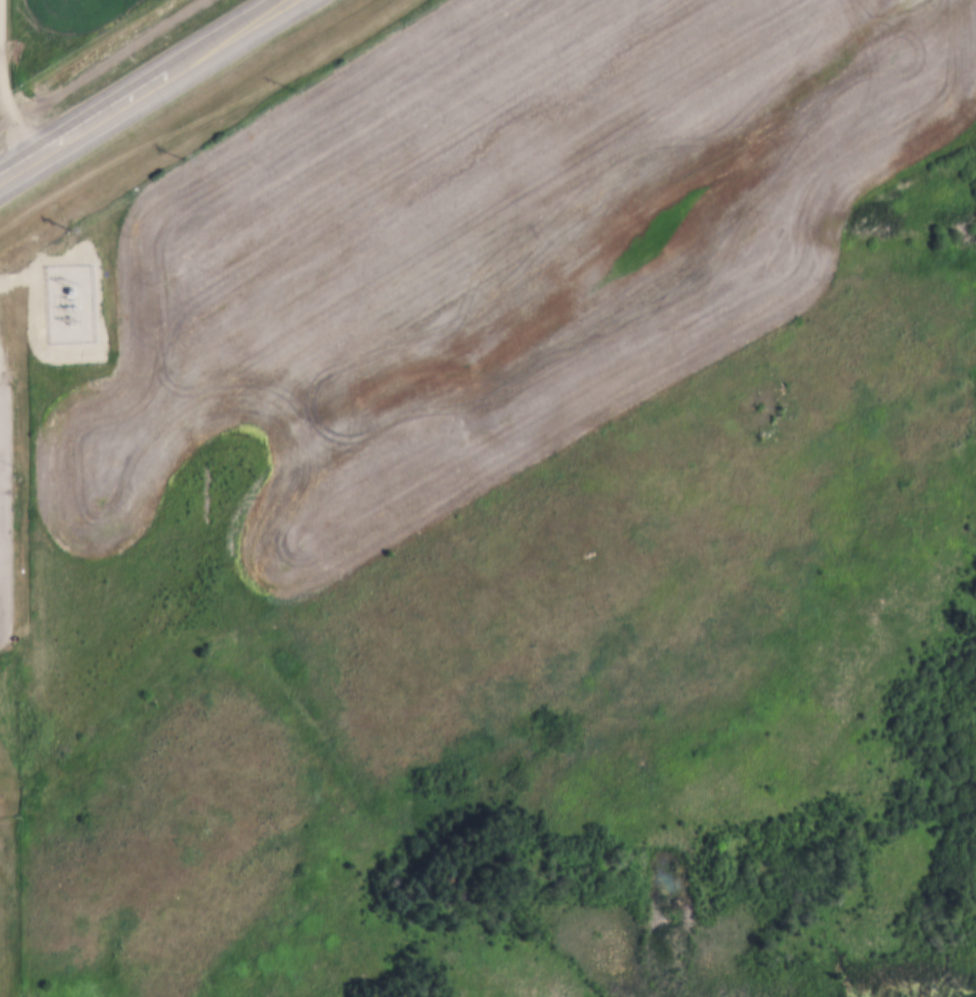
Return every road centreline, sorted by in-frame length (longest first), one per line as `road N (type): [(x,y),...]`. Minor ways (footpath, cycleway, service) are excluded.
road 1 (primary): [(0,176),(169,72)]
road 2 (primary): [(169,72),(287,0)]

